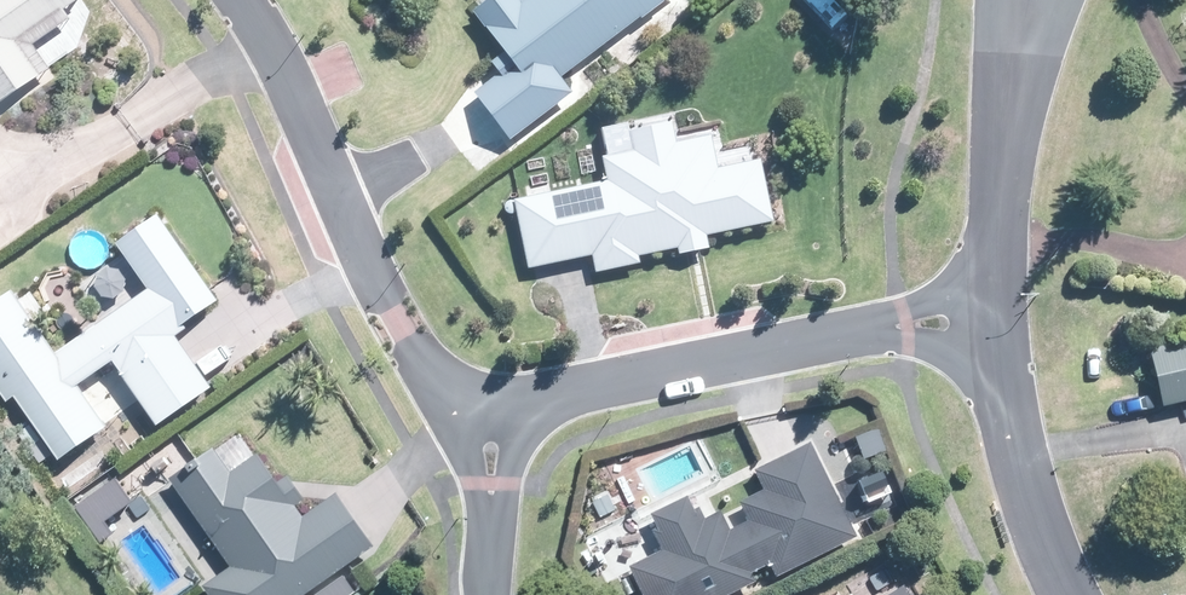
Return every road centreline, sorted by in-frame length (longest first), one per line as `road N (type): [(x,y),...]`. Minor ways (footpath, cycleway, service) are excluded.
road 1 (residential): [(483,416),(992,321)]
road 2 (residential): [(232,0),(276,69),(339,216),(401,323),(483,416)]
road 3 (residential): [(1065,594),(1020,474),(992,321)]
road 4 (residential): [(992,321),(1016,60)]
road 5 (residential): [(494,594),(483,416)]

